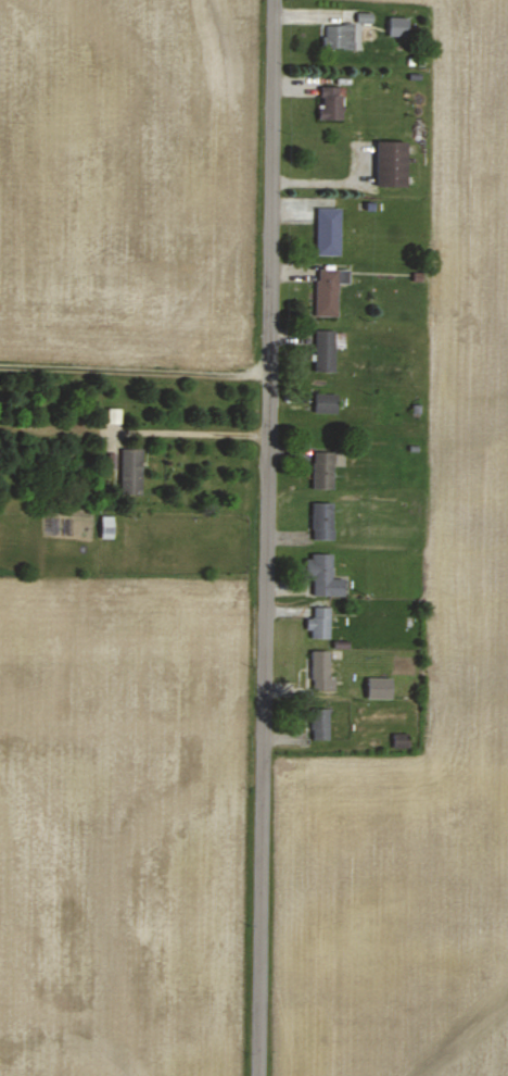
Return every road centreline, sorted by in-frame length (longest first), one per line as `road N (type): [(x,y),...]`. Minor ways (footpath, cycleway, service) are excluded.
road 1 (residential): [(258,1075),(273,0)]

